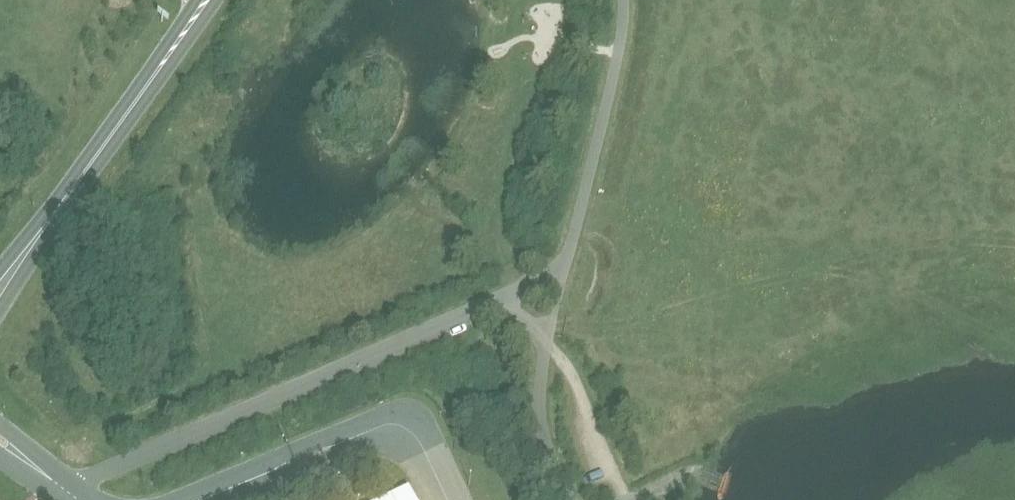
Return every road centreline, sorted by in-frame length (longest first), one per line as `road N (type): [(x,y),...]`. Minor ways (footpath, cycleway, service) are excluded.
road 1 (unclassified): [(63,487),(538,282)]
road 2 (primary): [(50,219),(206,0)]

